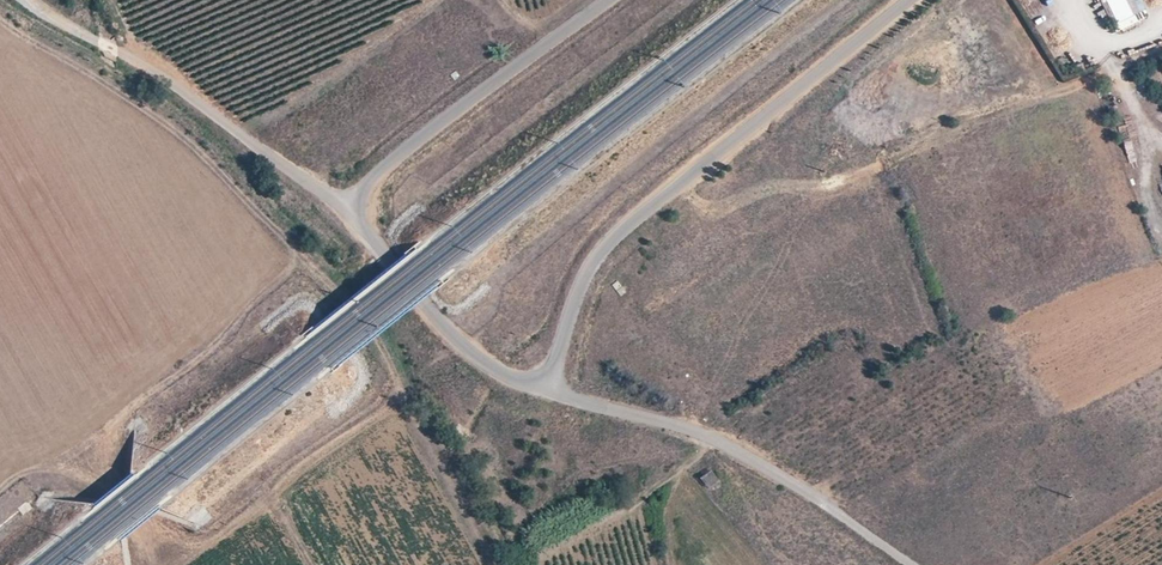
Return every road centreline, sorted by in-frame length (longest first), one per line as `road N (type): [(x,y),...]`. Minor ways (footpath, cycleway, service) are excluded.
road 1 (unclassified): [(905,0),(604,249),(575,299),(550,388)]
road 2 (unclassified): [(909,564),(701,429),(550,388)]
road 3 (unclassified): [(357,209),(303,180),(164,75),(32,0)]
road 4 (unclassified): [(357,209),(378,169),(610,0)]
road 5 (unclassified): [(550,388),(504,377),(461,345),(357,209)]

